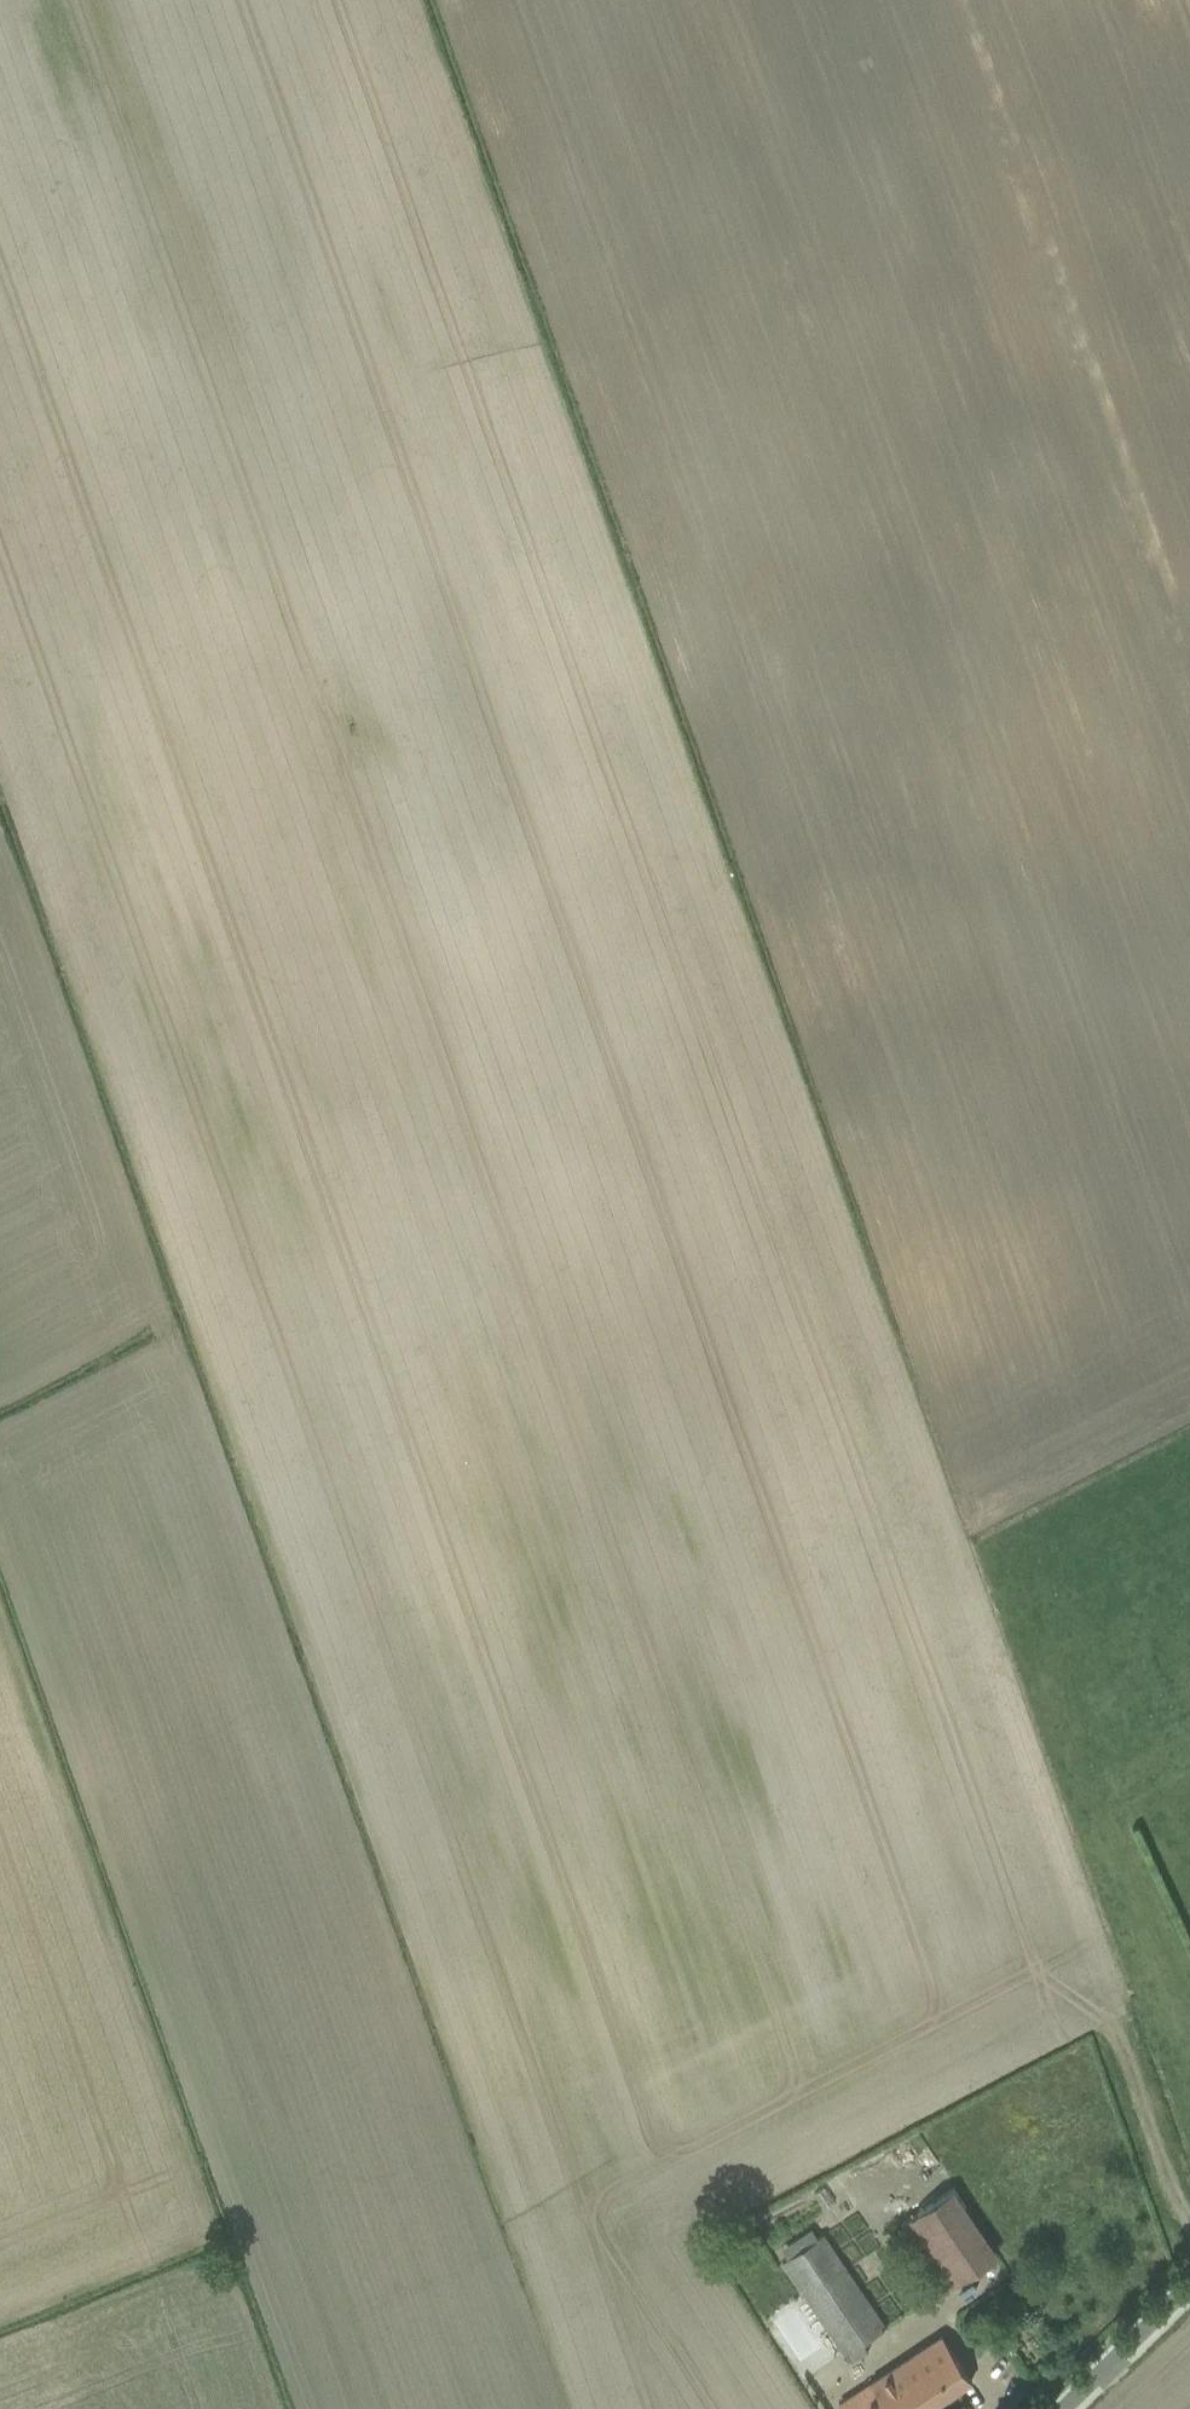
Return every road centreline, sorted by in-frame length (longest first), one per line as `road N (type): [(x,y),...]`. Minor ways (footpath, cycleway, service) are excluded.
road 1 (unclassified): [(1059,2408),(1189,2282)]

